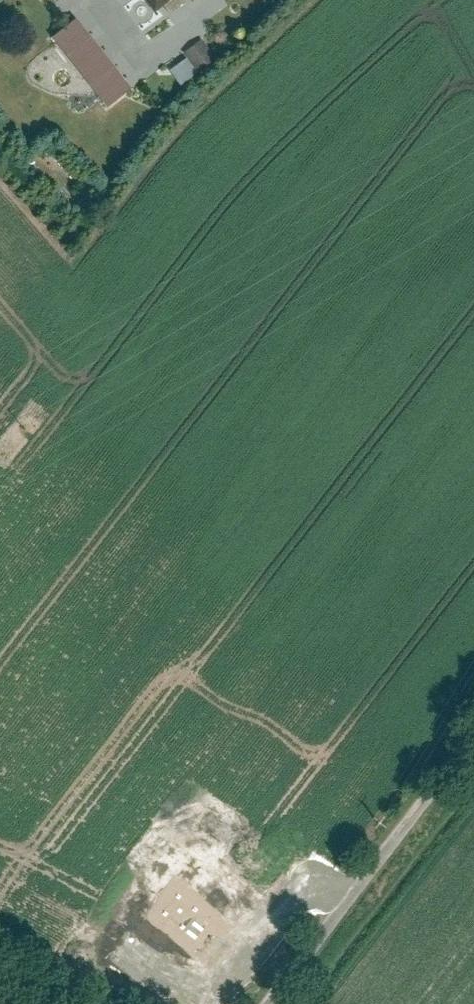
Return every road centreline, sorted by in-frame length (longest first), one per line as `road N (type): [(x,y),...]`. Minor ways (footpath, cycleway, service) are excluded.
road 1 (track): [(264,1003),(473,735)]

